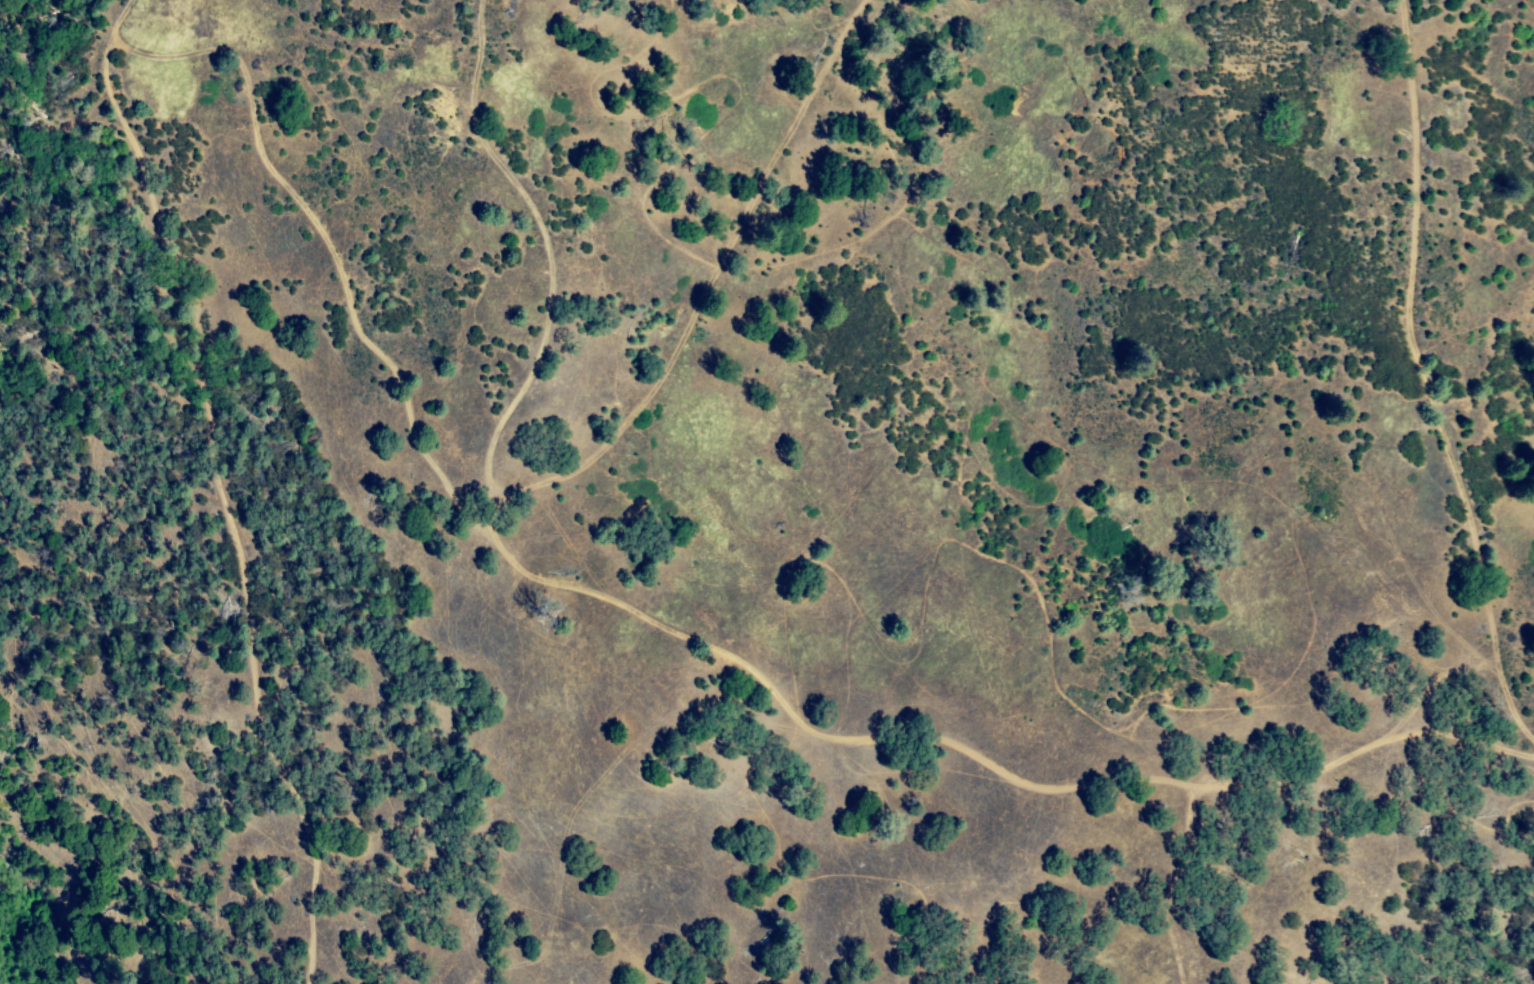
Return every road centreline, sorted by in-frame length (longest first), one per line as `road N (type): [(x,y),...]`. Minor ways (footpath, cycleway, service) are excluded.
road 1 (residential): [(209,61),(242,72),(258,100),(265,163),(343,271),(362,335),(396,376),(416,440),(514,563),(741,663),(825,741),(849,746),(906,737),(939,744),(1023,788),(1085,789),(1109,776),(1172,780),(1193,851),(1185,872),(1150,904),(1147,923),(1179,955),(1186,983)]
road 2 (residential): [(305,983),(308,882),(298,794),(275,756),(252,664),(224,475),(206,422),(174,368),(177,319),(159,189),(163,142),(209,61),(190,0)]
road 3 (residential): [(1533,764),(1473,748),(1383,742),(1257,782),(1172,780)]

